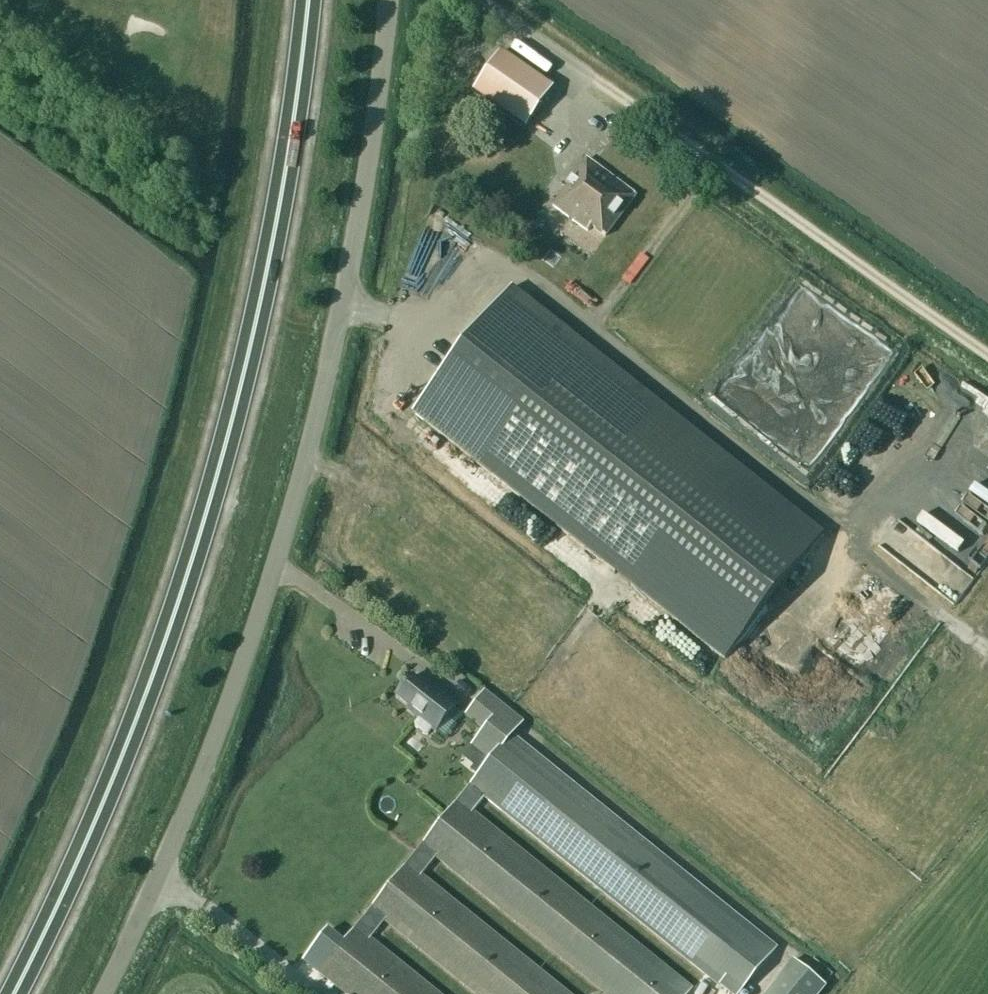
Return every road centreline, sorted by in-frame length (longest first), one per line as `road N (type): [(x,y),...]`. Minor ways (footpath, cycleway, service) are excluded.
road 1 (trunk): [(13,993),(112,776),(219,463),(281,180),(303,0)]
road 2 (unclassified): [(112,993),(151,922),(282,575),(384,112),(393,0)]
road 3 (track): [(477,0),(987,355)]

